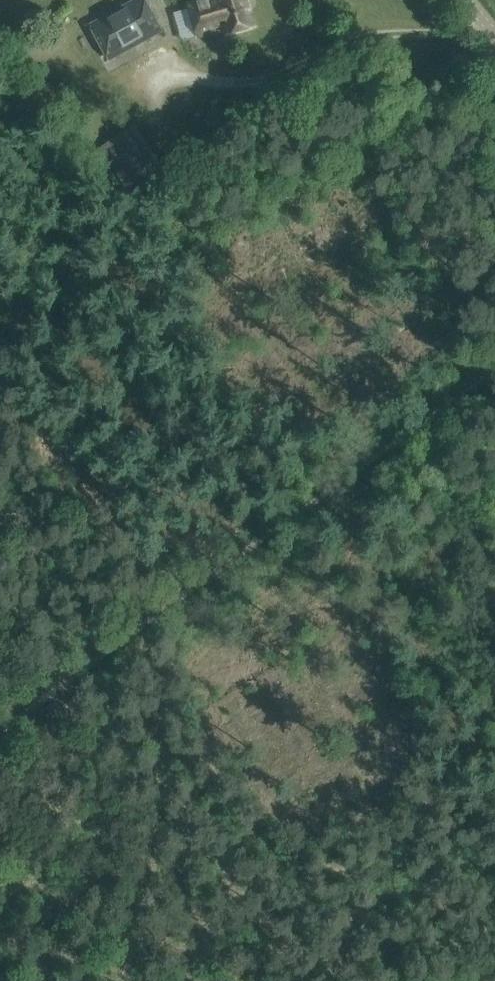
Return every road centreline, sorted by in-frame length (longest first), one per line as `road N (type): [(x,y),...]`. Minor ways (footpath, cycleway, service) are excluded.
road 1 (track): [(494,372),(0,731)]

